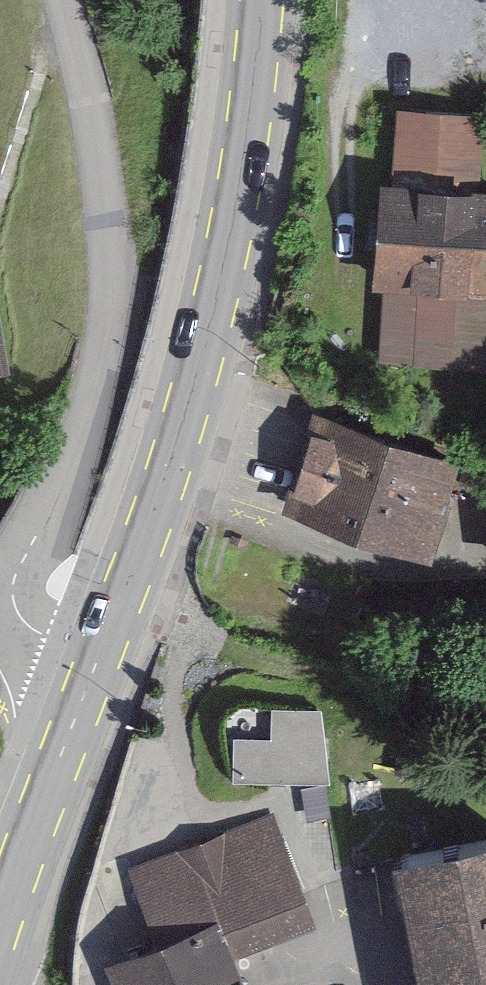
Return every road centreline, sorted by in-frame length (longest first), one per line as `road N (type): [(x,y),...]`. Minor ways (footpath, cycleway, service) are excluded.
road 1 (unclassified): [(90,674),(30,650),(10,631),(3,602),(10,573),(86,434),(104,356),(106,305),(85,126),(51,0)]
road 2 (primary): [(264,0),(244,178),(205,353),(90,674)]
road 3 (primary): [(90,674),(0,927)]

